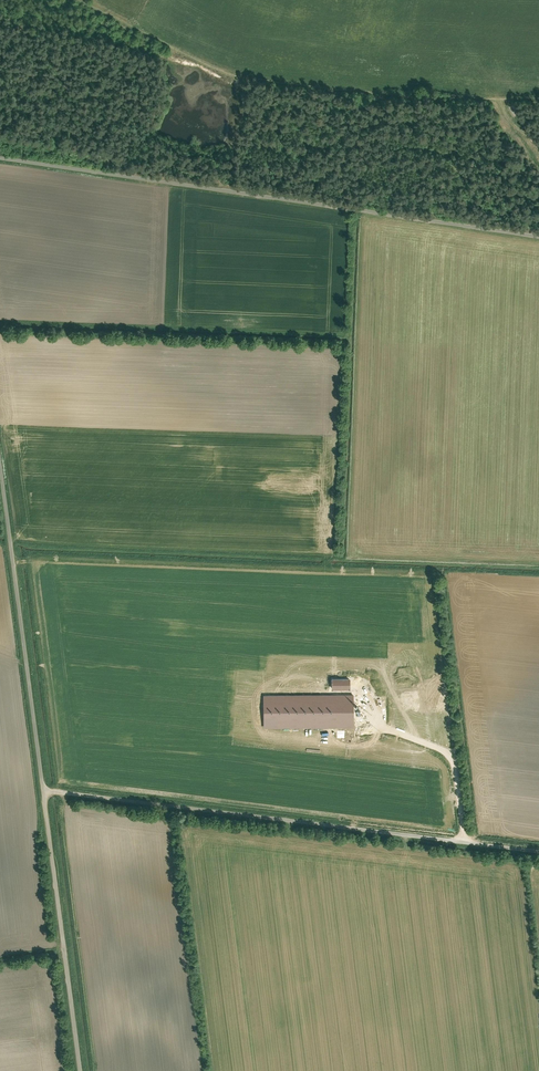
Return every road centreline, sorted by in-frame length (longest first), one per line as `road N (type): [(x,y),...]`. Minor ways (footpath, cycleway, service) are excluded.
road 1 (residential): [(0,158),(538,235)]
road 2 (residential): [(538,852),(43,791)]
road 3 (track): [(77,0),(233,78),(538,98)]
road 4 (residential): [(0,469),(43,791)]
road 5 (residential): [(43,791),(80,1070)]

